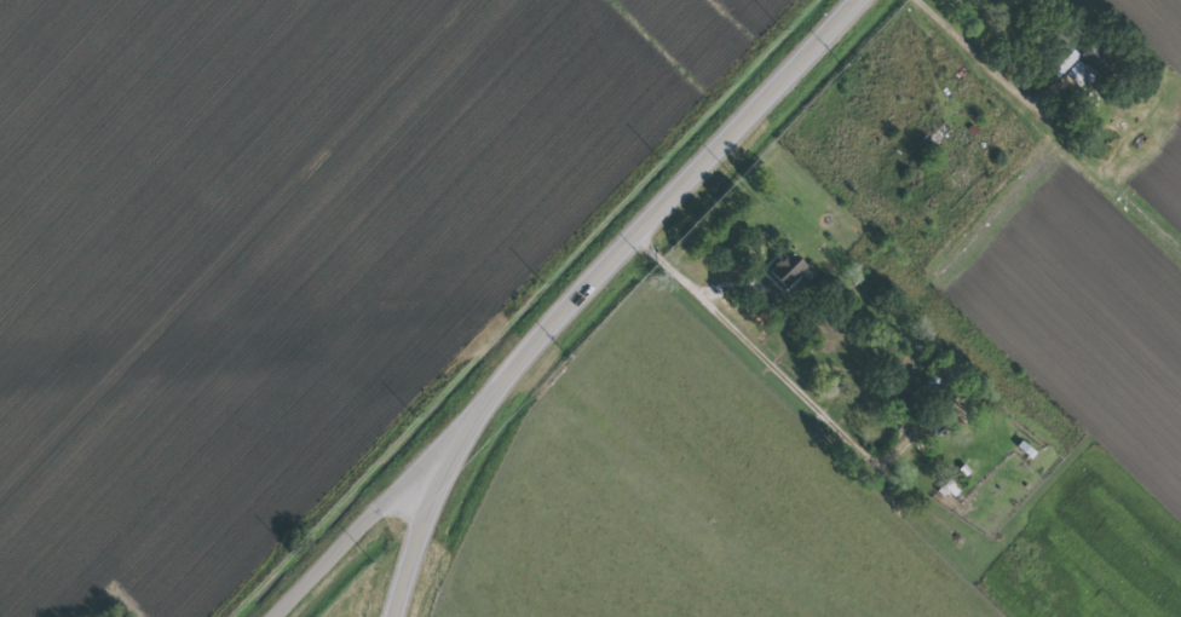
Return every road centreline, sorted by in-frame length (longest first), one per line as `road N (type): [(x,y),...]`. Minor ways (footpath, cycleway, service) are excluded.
road 1 (tertiary): [(496,385),(849,0)]
road 2 (residential): [(274,616),(496,385)]
road 3 (residential): [(959,0),(1180,221)]
road 4 (tertiary): [(387,616),(436,485),(496,385)]

